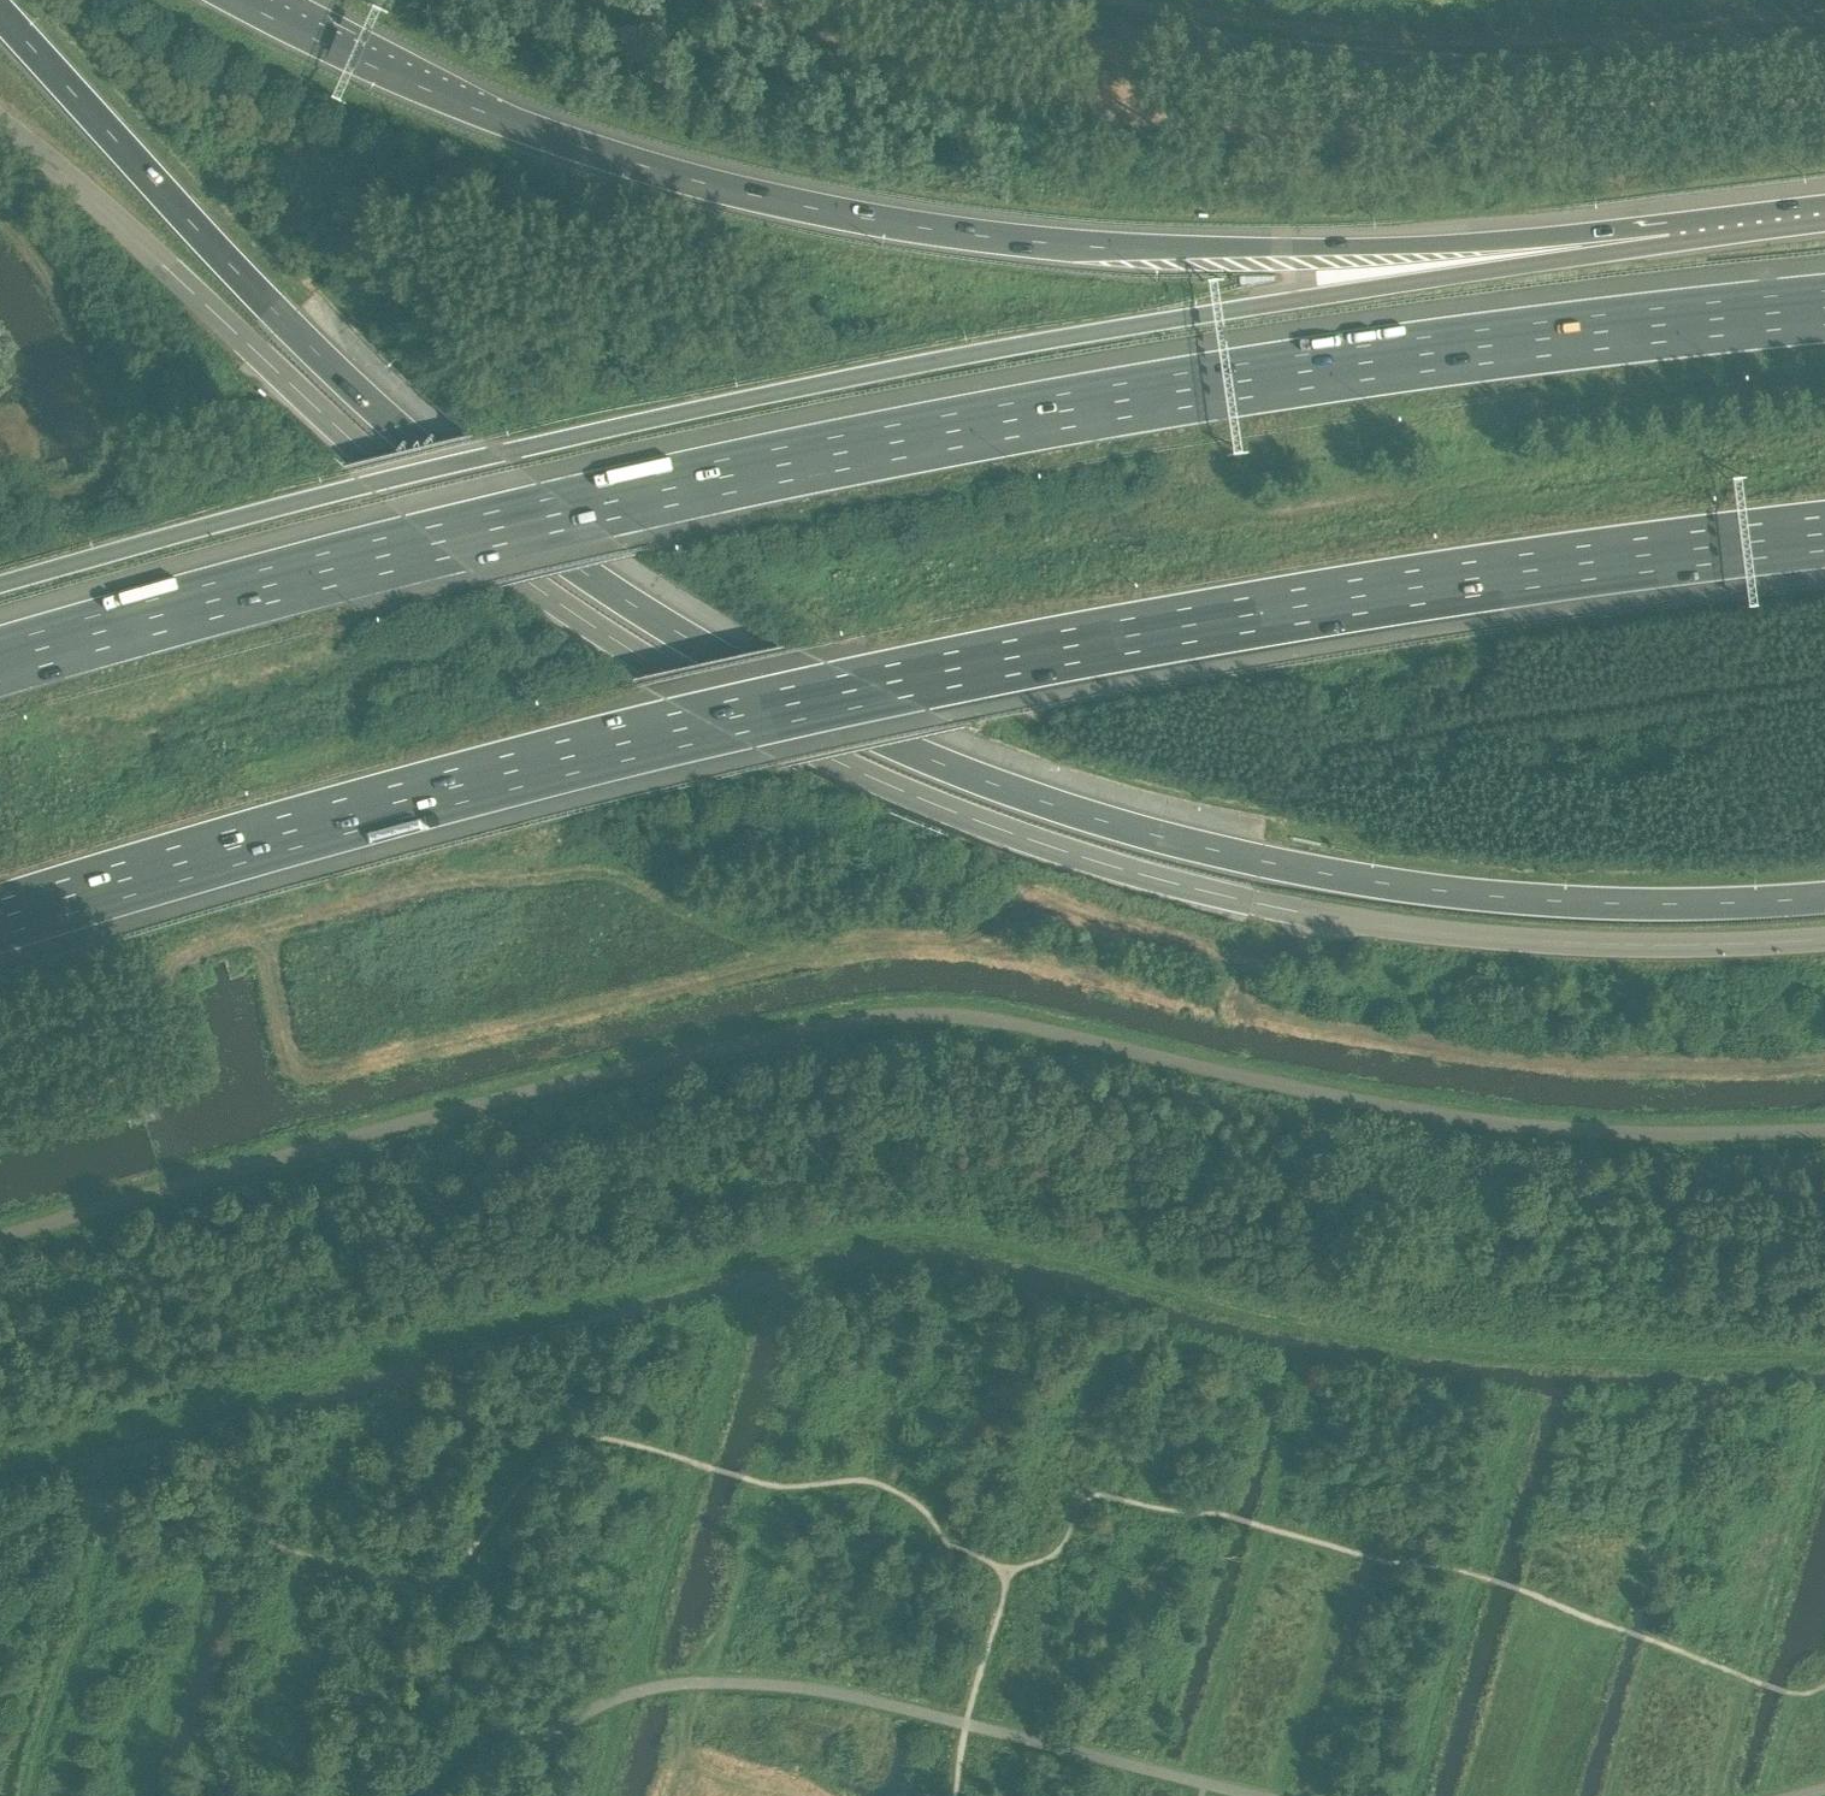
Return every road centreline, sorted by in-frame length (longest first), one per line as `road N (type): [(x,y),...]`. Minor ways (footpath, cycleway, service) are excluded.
road 1 (trunk): [(0,12),(273,309),(436,461),(636,606),(801,700),(1054,805),(1325,873),(1555,900),(1824,897)]
road 2 (unclassified): [(1824,938),(1554,941),(1325,916),(1098,861),(874,778),(677,677),(478,544),(0,122)]
road 3 (motorway): [(0,917),(462,784),(875,685),(1301,605),(1824,533)]
road 4 (motorway): [(1824,308),(1367,362),(956,430),(437,542),(0,660)]
road 5 (motorway): [(1669,233),(809,386),(365,484),(0,583)]
road 6 (trunk): [(1669,233),(1187,250),(905,225),(701,182),(589,149),(425,89),(238,0)]
road 7 (motorway): [(1824,213),(1669,233)]

